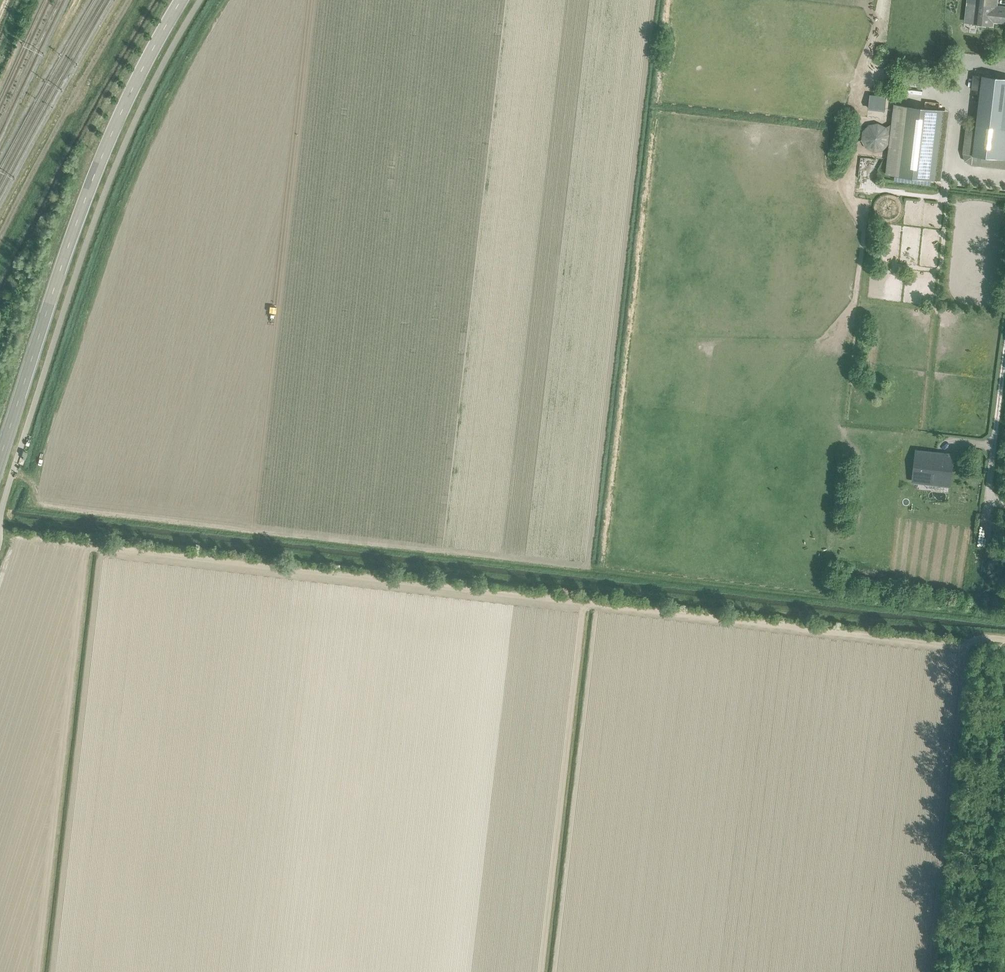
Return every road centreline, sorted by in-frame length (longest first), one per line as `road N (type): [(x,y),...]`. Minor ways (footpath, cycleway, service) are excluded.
road 1 (track): [(226,0),(169,99),(132,186),(83,324),(36,503),(1004,618)]
road 2 (secondary): [(0,457),(93,179),(181,0)]
road 3 (track): [(129,0),(0,236)]

